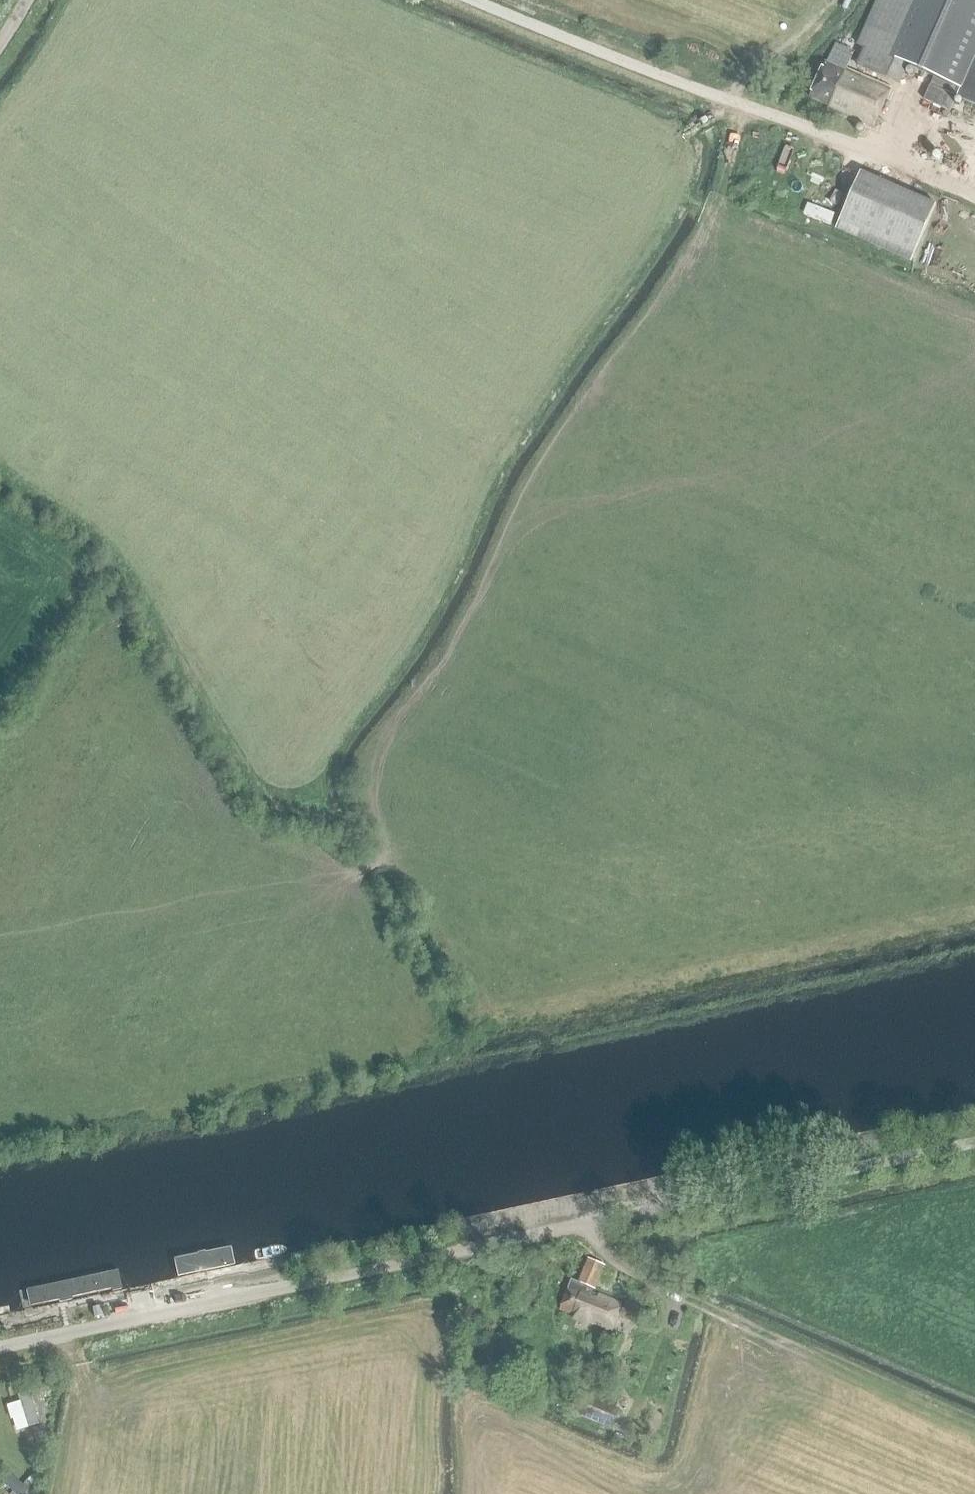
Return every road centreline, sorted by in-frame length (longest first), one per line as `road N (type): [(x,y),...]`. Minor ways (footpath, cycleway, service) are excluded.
road 1 (unclassified): [(0,1348),(974,1140)]
road 2 (unclassified): [(731,107),(462,0)]

